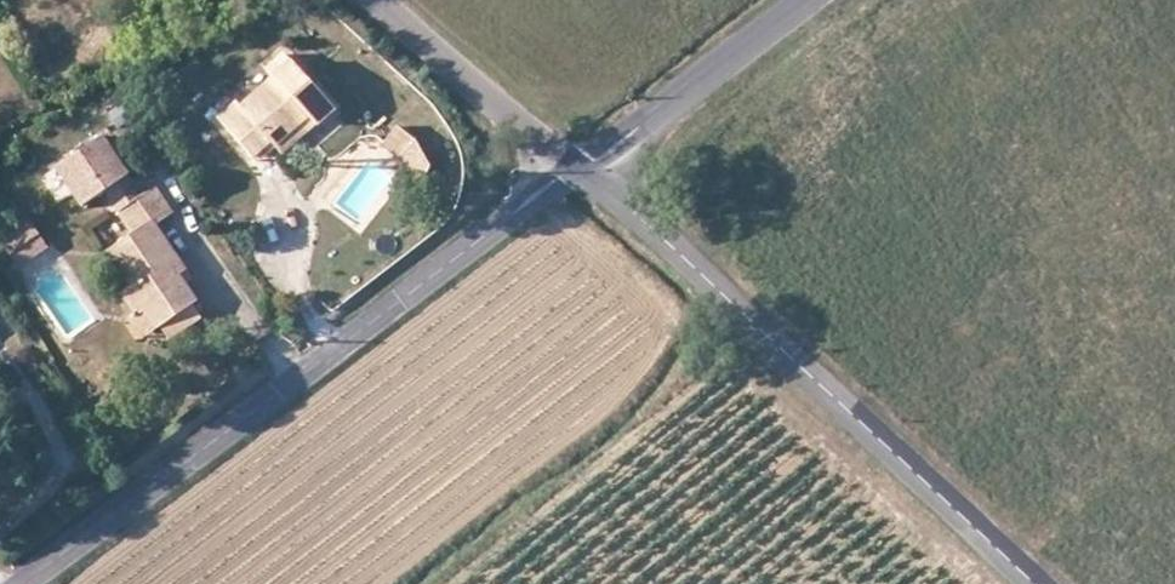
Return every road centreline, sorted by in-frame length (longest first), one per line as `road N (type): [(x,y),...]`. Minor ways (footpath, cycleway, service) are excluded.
road 1 (tertiary): [(26,583),(577,168)]
road 2 (tertiary): [(1033,583),(577,168)]
road 3 (tertiary): [(577,168),(806,0)]
road 4 (tertiary): [(577,168),(376,0)]

